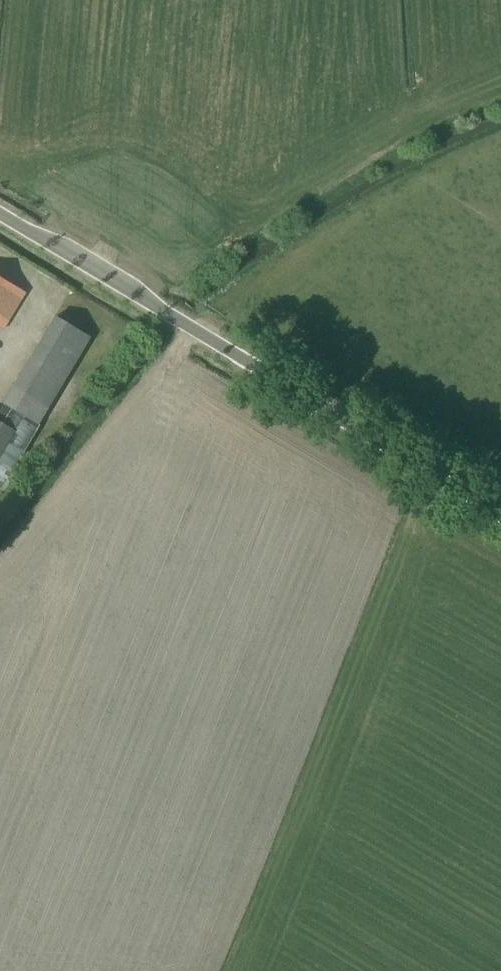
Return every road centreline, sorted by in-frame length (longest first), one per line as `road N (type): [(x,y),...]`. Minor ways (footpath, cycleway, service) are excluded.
road 1 (unclassified): [(500,513),(0,212)]

